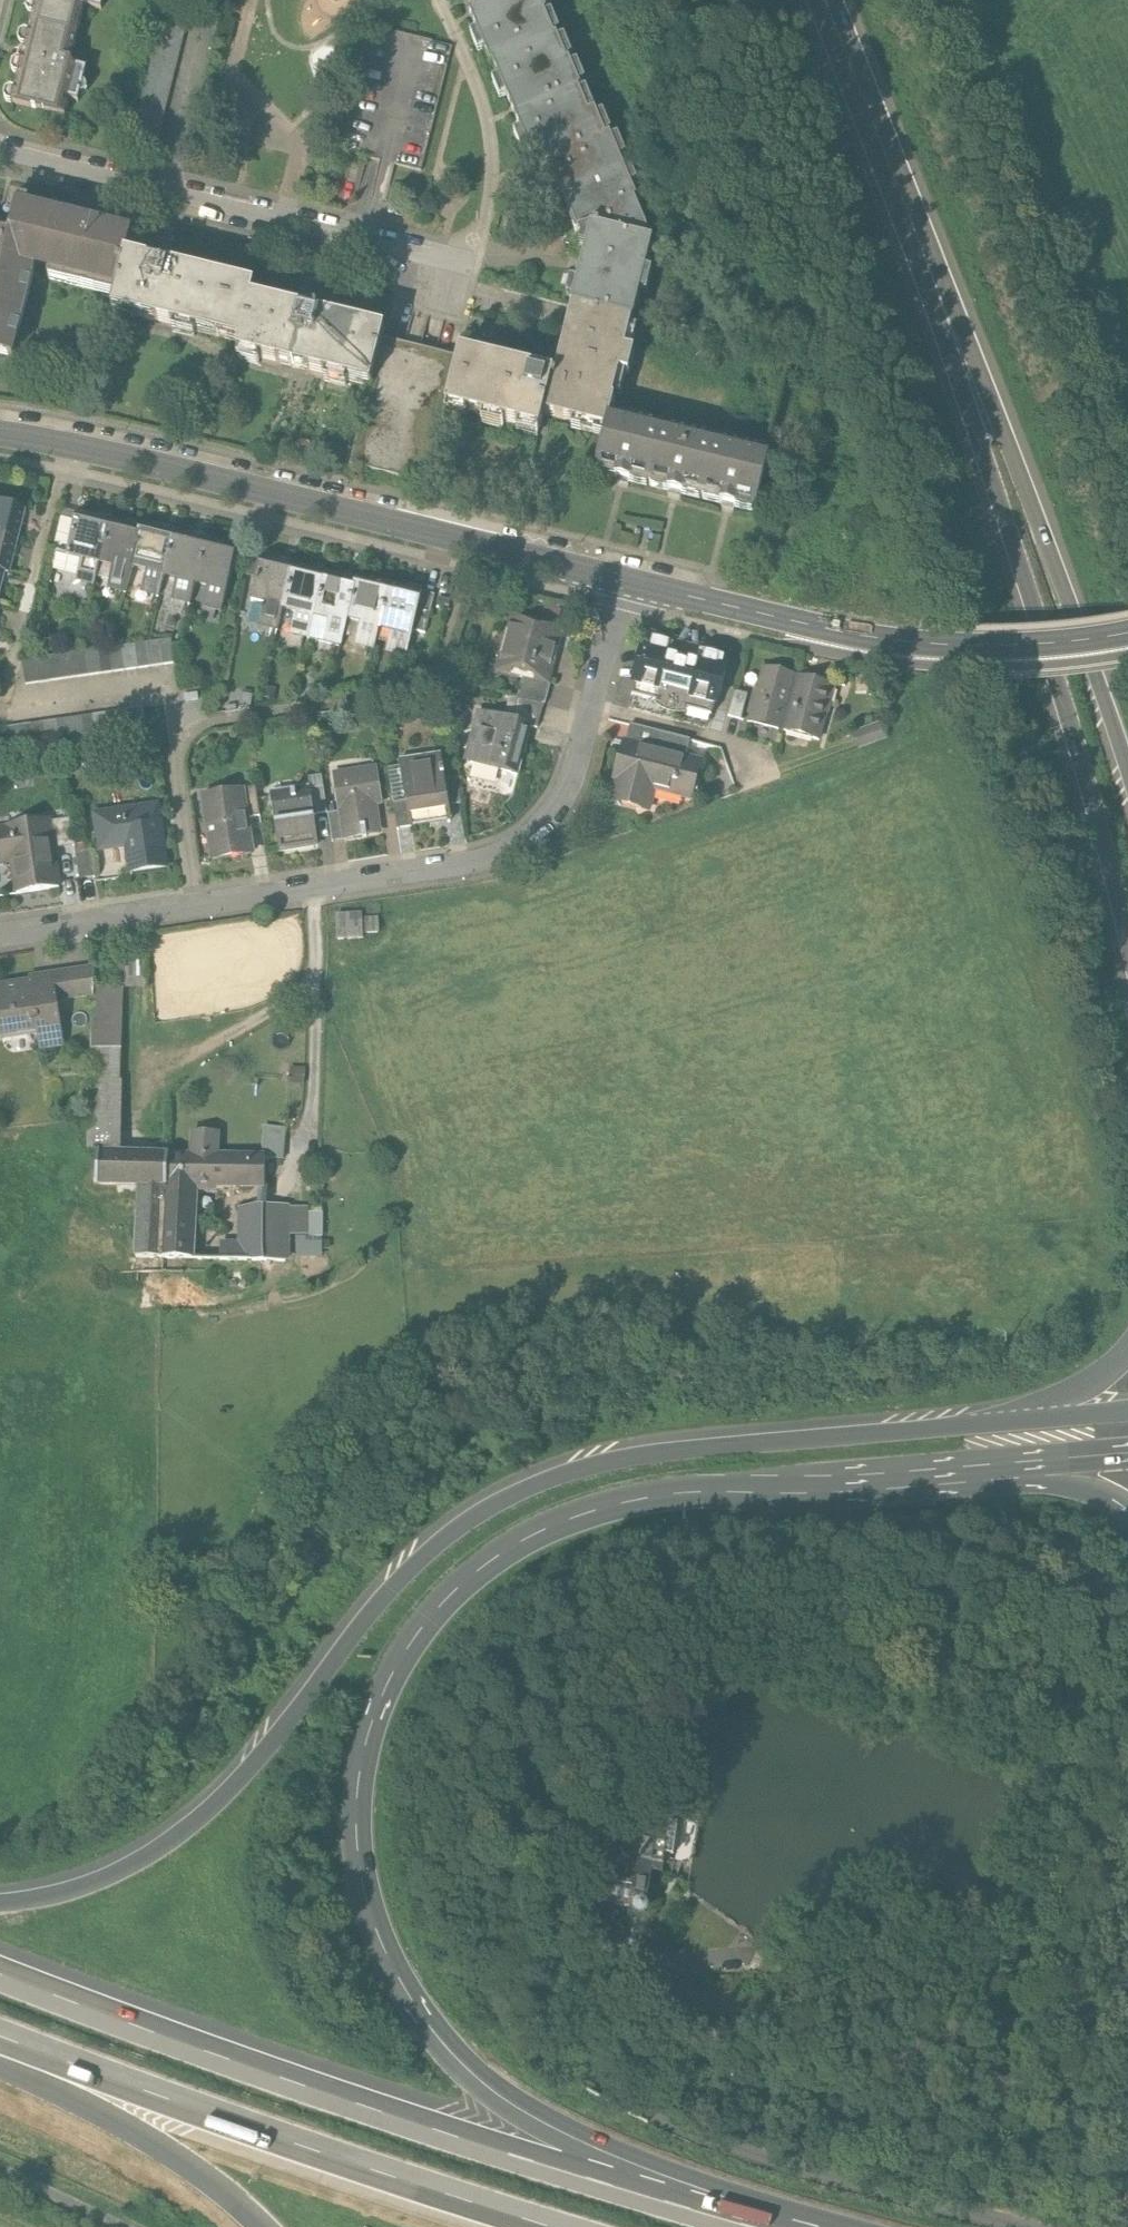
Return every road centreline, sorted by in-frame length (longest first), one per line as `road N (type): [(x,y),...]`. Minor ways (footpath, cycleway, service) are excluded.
road 1 (motorway): [(762,2222),(529,2114),(452,2053),(379,1932),(362,1874),(356,1813),(365,1750),(389,1682),(432,1609),(498,1547),(567,1512),(717,1483),(1002,1465)]
road 2 (motorway): [(1019,1423),(630,1452),(495,1498),(456,1520),(392,1582),(265,1748),(199,1817),(87,1881),(0,1900)]
road 3 (residential): [(0,936),(486,859),(526,840),(558,808),(578,768),(628,582)]
road 4 (motorway): [(762,2222),(442,2125),(0,1971)]
road 5 (track): [(1028,2226),(777,2160),(669,2122),(610,2087),(597,2054),(598,2008),(610,1981),(623,1971),(755,1955)]
road 6 (primary): [(945,301),(1127,937)]
road 7 (tertiary): [(628,582),(0,433)]
road 8 (motorway): [(0,2036),(262,2133),(553,2226)]
road 9 (primary): [(1127,782),(991,371),(945,301)]
road 10 (tertiary): [(1127,635),(1013,648),(894,642),(628,582)]
road 11 (primary): [(826,0),(945,301)]
road 12 (motorway): [(0,2047),(216,2186),(262,2226)]
road 13 (track): [(314,888),(315,1128)]
road 14 (track): [(317,984),(172,1061)]
road 15 (motorway): [(1002,1465),(1101,1489),(1127,1506)]
road 16 (motorway): [(1127,1353),(1086,1390),(1019,1423)]
road 17 (motorway): [(1002,1465),(1127,1451)]

